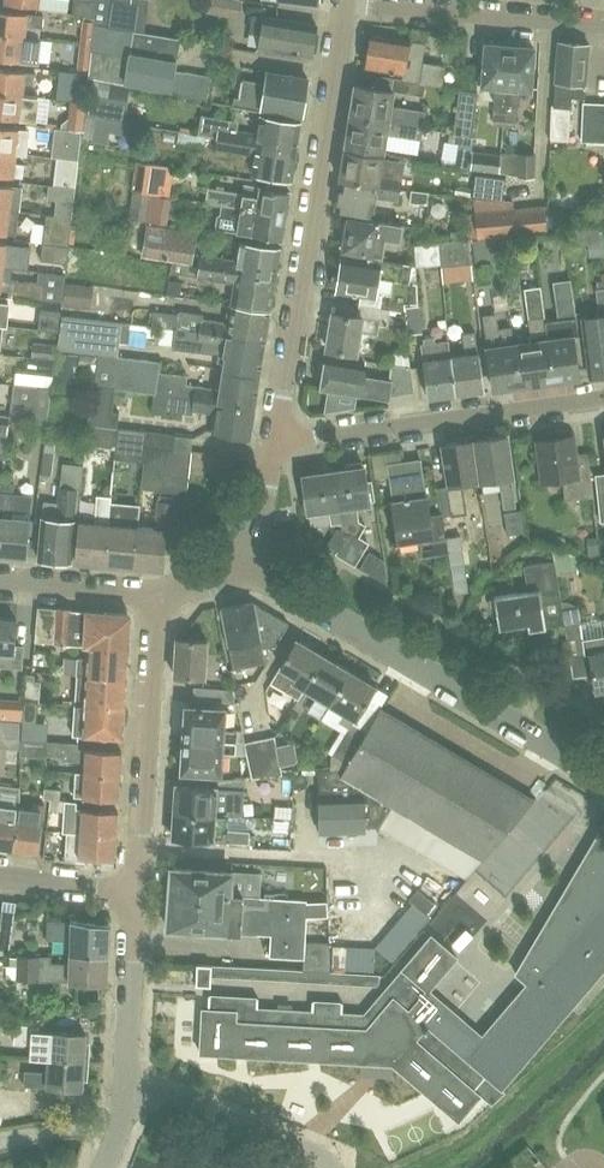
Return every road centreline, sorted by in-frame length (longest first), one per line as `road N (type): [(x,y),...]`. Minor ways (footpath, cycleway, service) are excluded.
road 1 (residential): [(343,6),(275,435)]
road 2 (unclassified): [(603,778),(243,564)]
road 3 (residential): [(275,435),(317,438),(603,399)]
road 4 (residential): [(136,893),(156,593)]
road 5 (residential): [(603,28),(343,6)]
road 6 (residential): [(333,1167),(315,1153),(125,1091)]
road 7 (residential): [(125,1091),(136,893)]
road 8 (residential): [(156,593),(0,578)]
road 9 (residential): [(0,875),(136,893)]
road 10 (residential): [(243,564),(275,435)]

